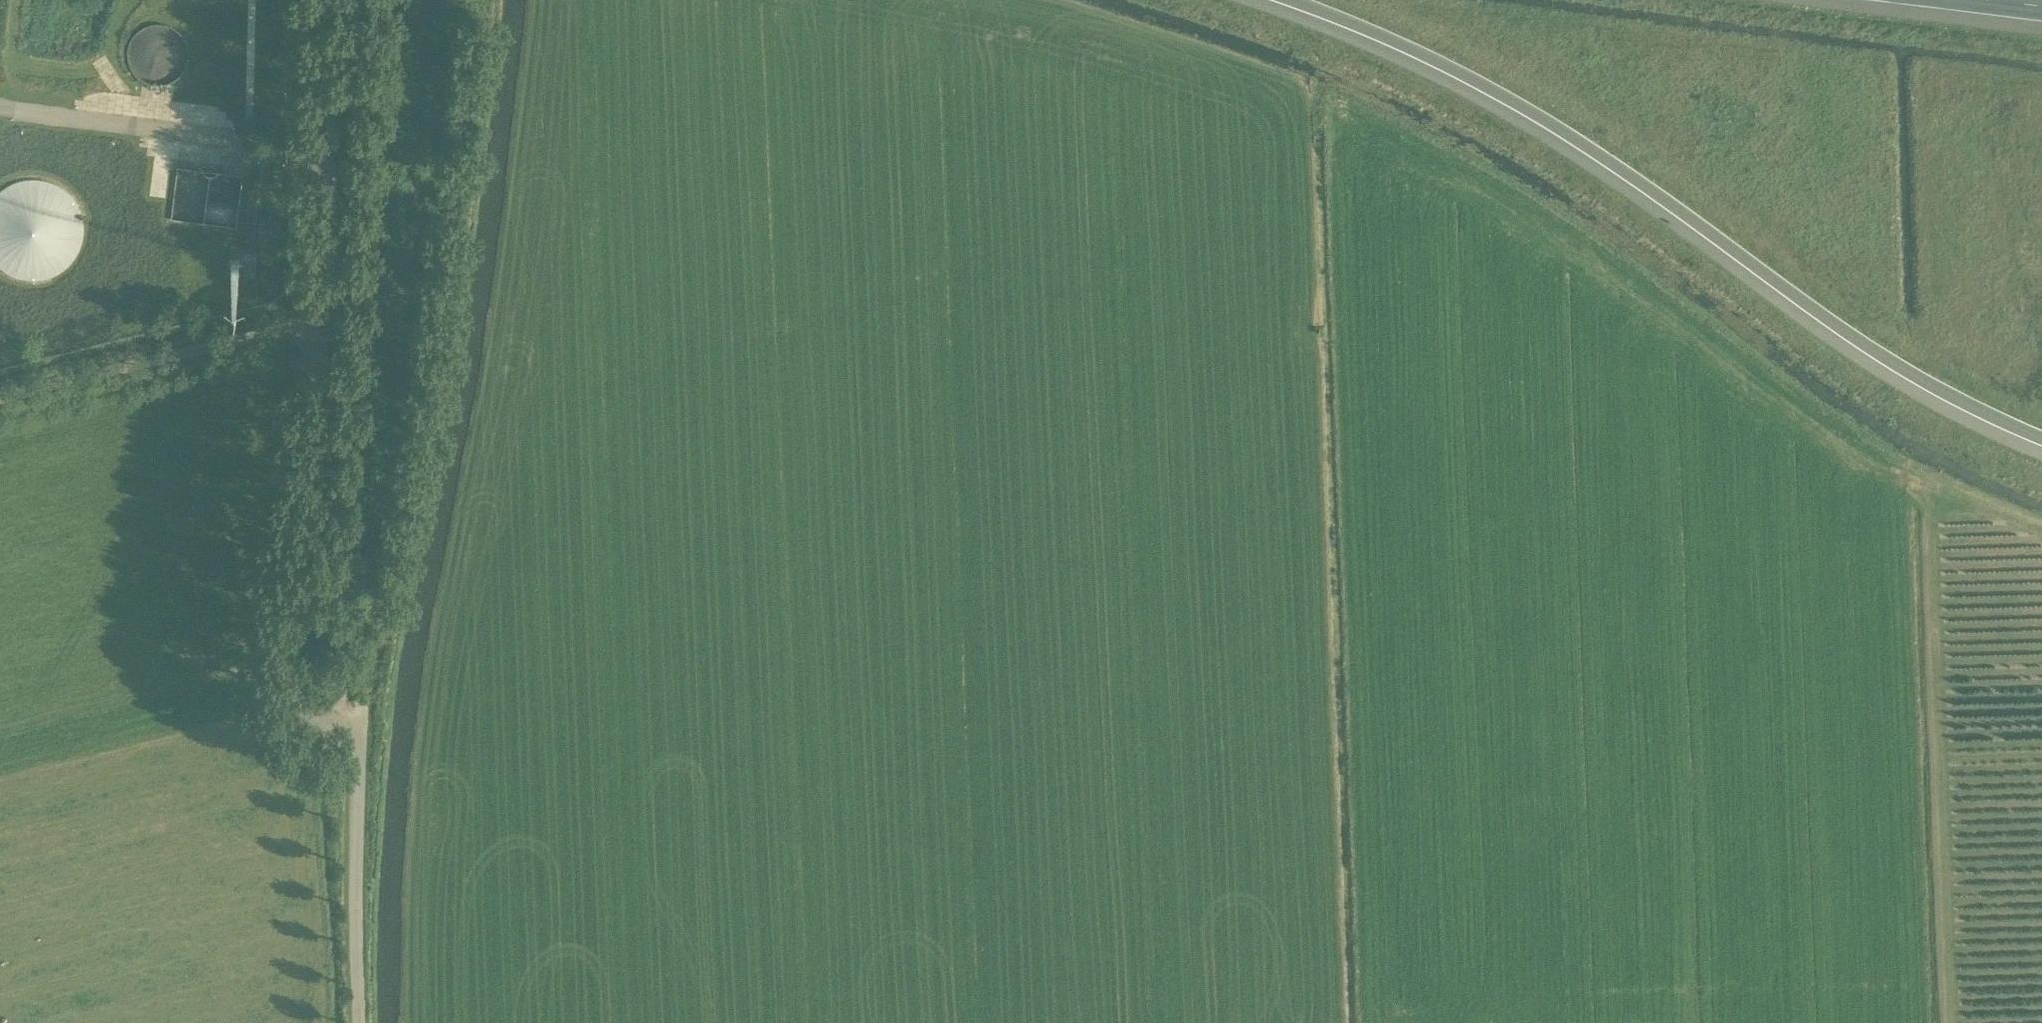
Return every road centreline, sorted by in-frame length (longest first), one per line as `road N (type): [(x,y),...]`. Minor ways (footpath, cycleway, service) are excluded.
road 1 (motorway): [(1286,0),(1358,24),(1505,96),(1870,350),(1950,399),(2041,440)]
road 2 (unclassified): [(363,728),(384,310),(421,0)]
road 3 (unclassified): [(363,728),(322,710),(291,648),(326,310)]
road 4 (unclassified): [(0,391),(326,310)]
road 5 (unclassified): [(360,1022),(363,728)]
road 6 (unclassified): [(326,310),(323,168)]

